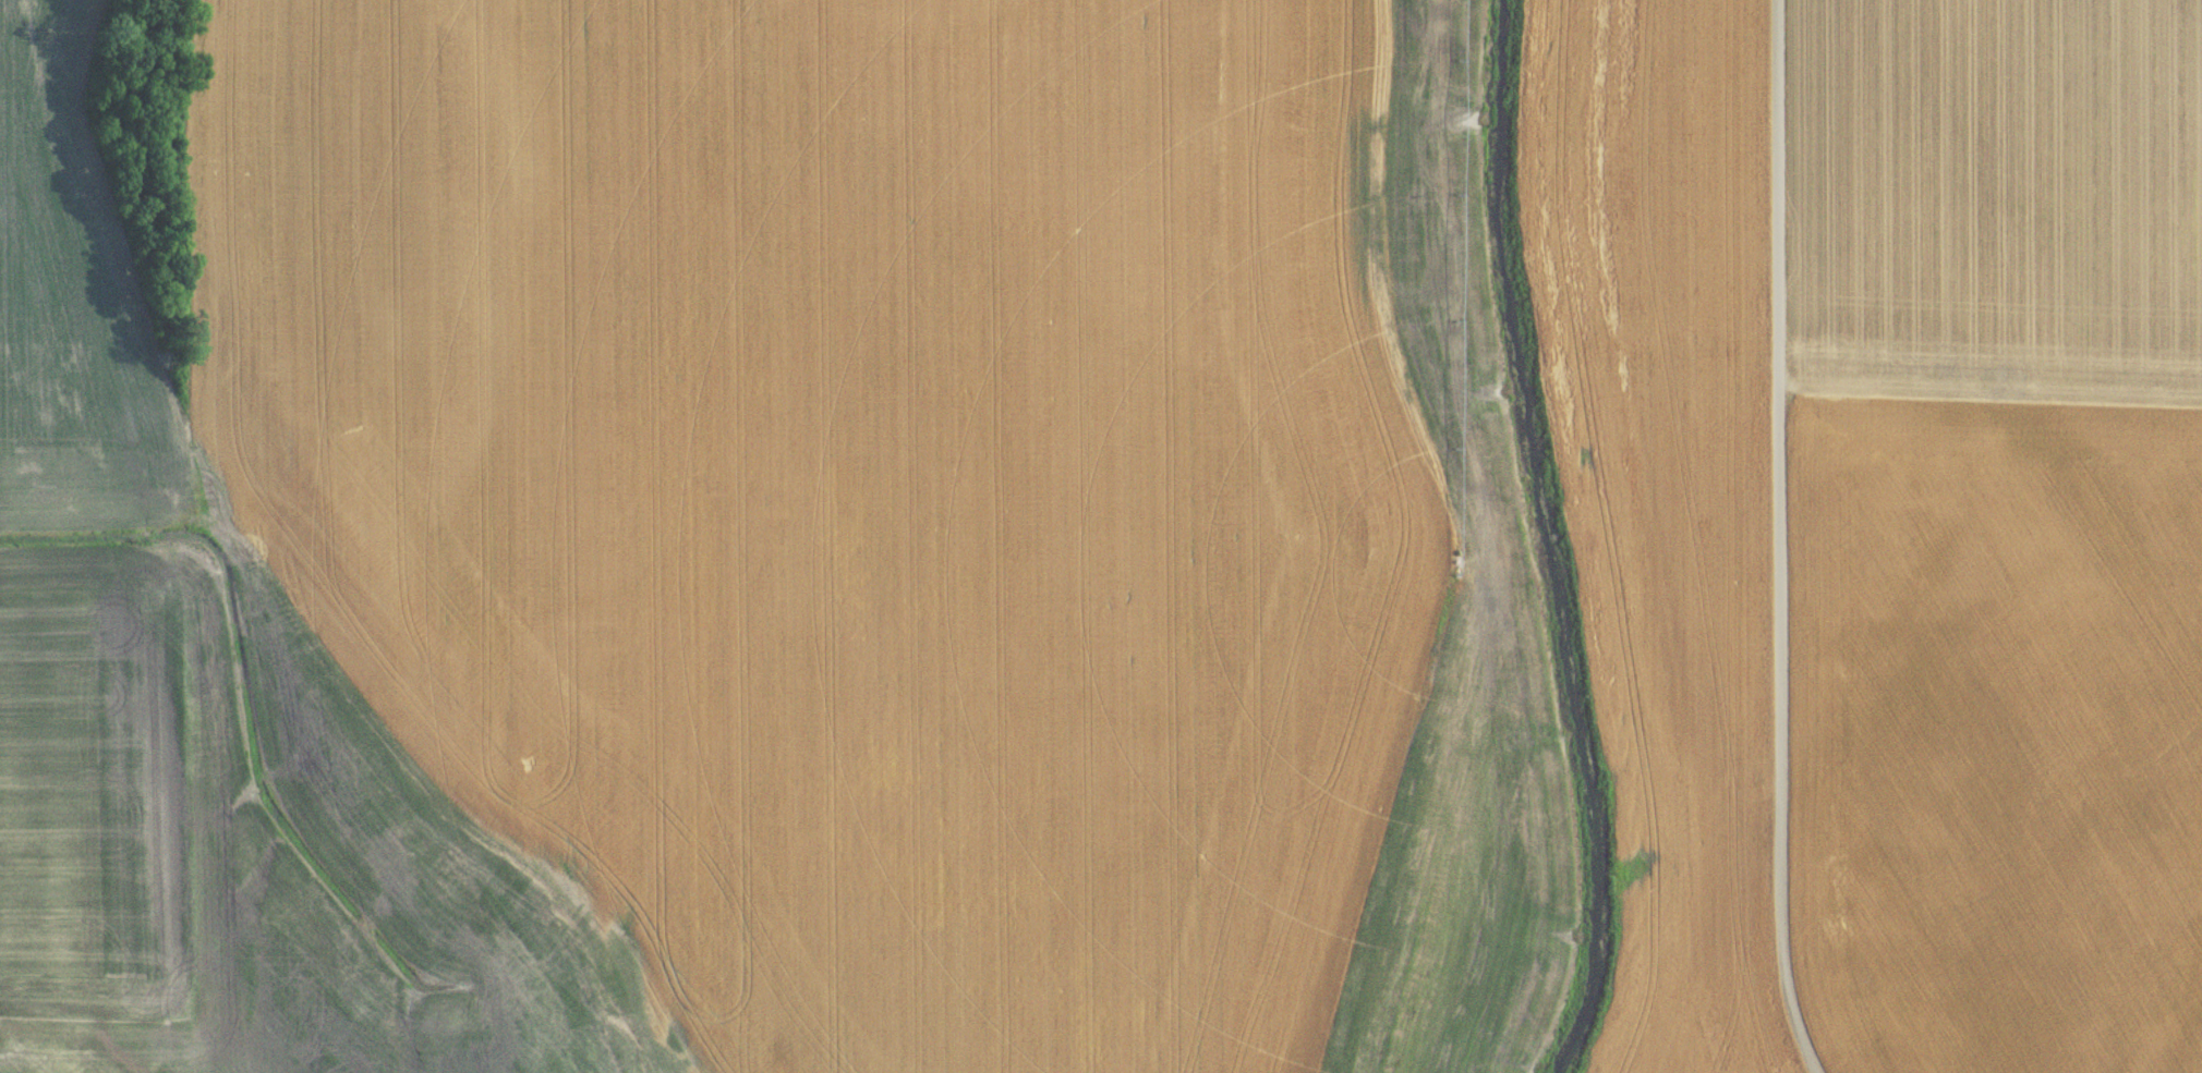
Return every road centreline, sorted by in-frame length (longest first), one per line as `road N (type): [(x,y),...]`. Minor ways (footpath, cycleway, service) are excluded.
road 1 (residential): [(1818,1072),(1798,1003),(1785,0)]

